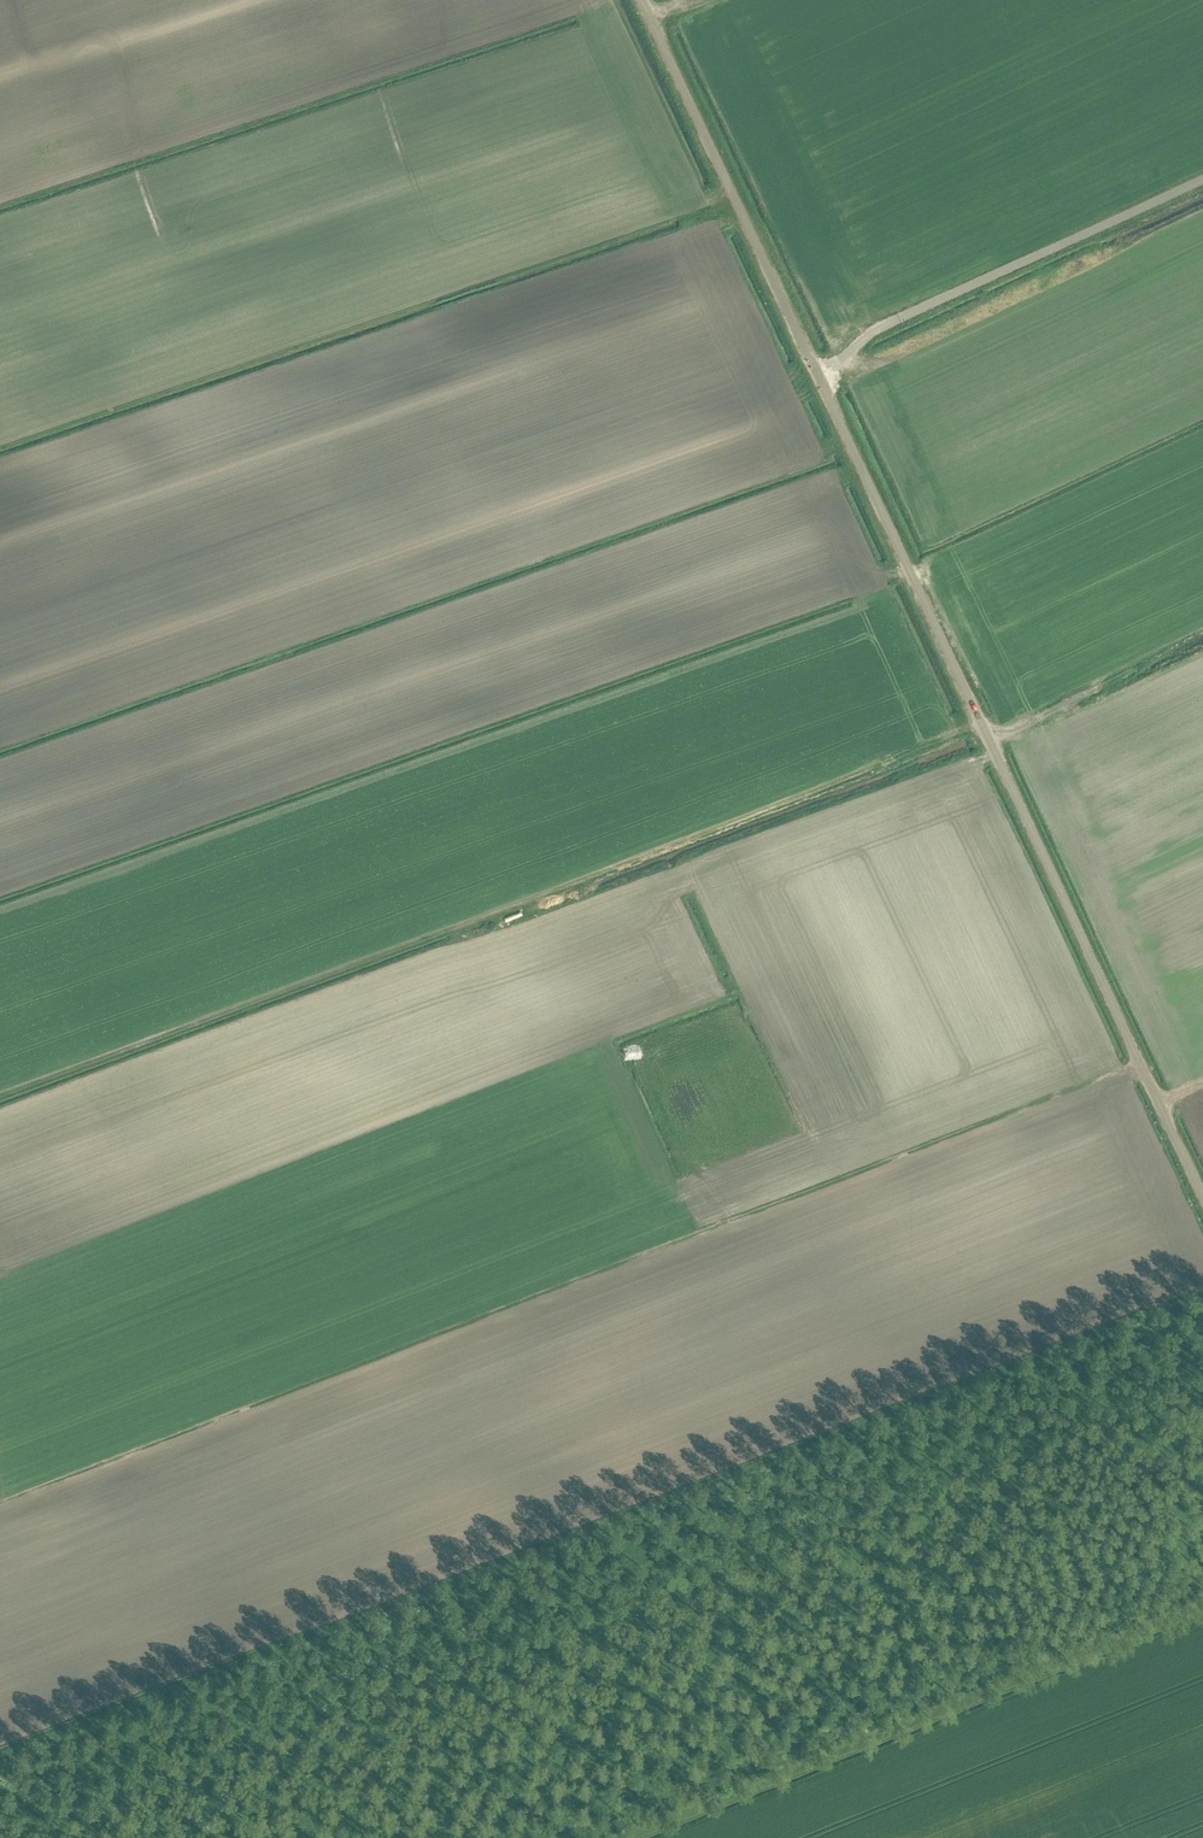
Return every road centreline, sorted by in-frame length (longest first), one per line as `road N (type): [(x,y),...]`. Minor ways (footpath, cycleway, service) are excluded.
road 1 (unclassified): [(1202,1202),(639,0)]
road 2 (track): [(0,1507),(1140,1067)]

